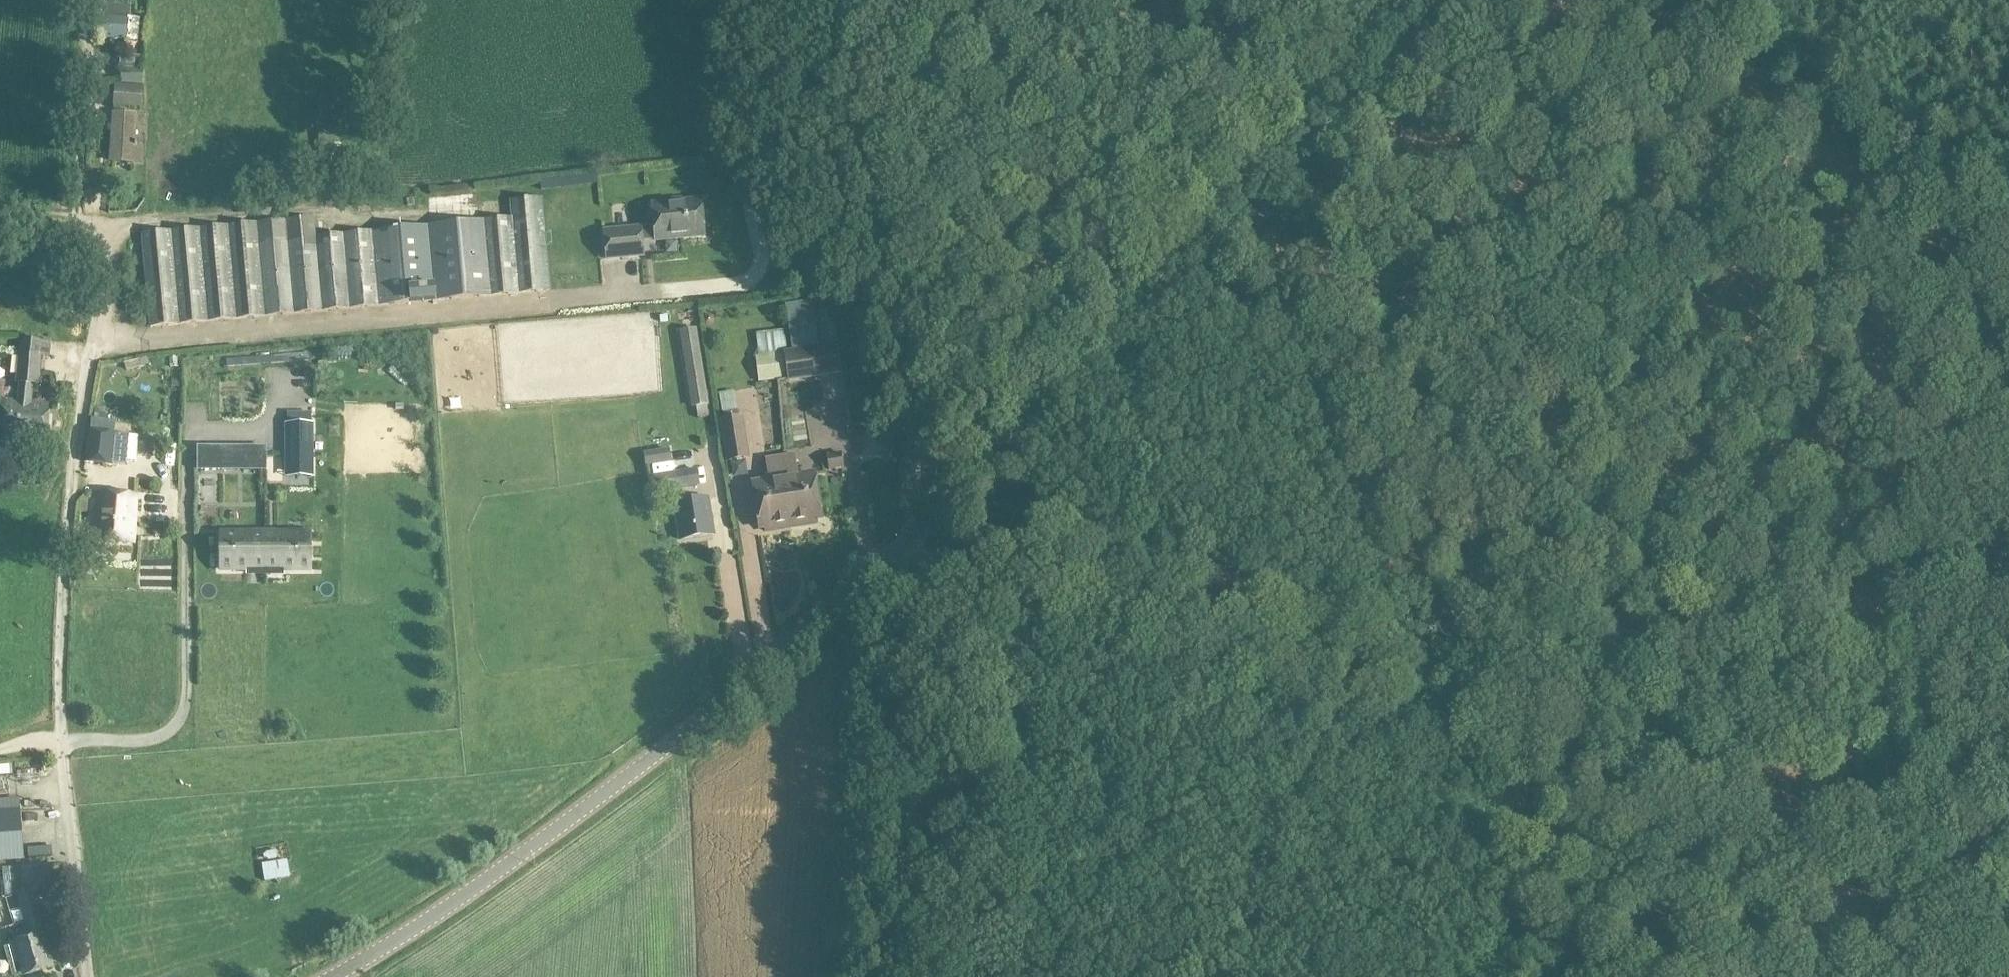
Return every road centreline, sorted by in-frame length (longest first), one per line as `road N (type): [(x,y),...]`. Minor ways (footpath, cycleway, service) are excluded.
road 1 (track): [(1053,625),(1191,689),(1341,711),(2008,664)]
road 2 (tertiary): [(912,535),(1022,421),(1242,226),(1473,0)]
road 3 (tertiary): [(333,976),(580,815),(767,666),(912,535)]
road 4 (unclassified): [(82,976),(62,745),(69,491),(93,348)]
road 5 (unclassified): [(912,535),(910,365),(847,0)]
road 6 (track): [(185,468),(187,687),(177,723),(139,742),(0,753)]
road 7 (track): [(998,592),(1025,976)]
road 8 (track): [(863,119),(814,114),(761,159),(752,176),(761,264),(755,276),(742,284),(673,290)]

